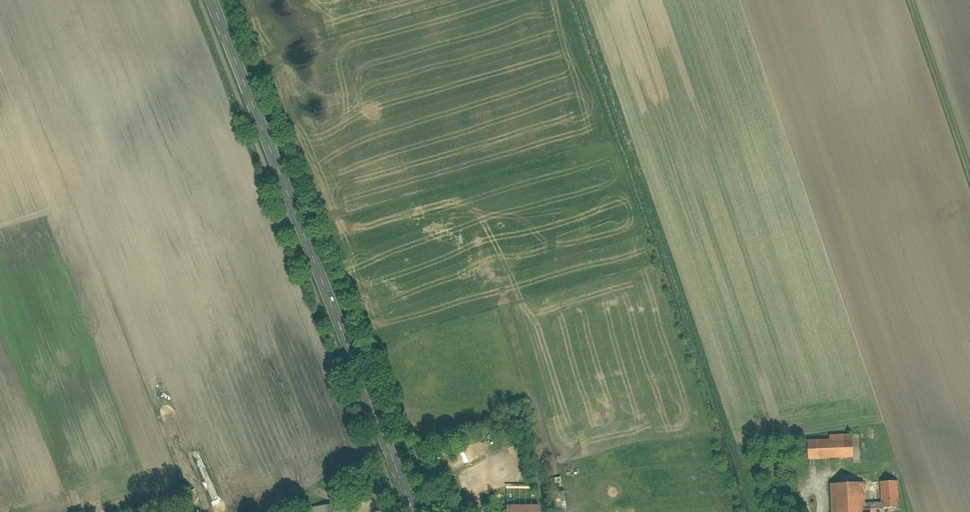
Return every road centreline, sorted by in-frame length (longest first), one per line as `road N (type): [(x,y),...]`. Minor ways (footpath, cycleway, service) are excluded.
road 1 (tertiary): [(414,511),(212,0)]

